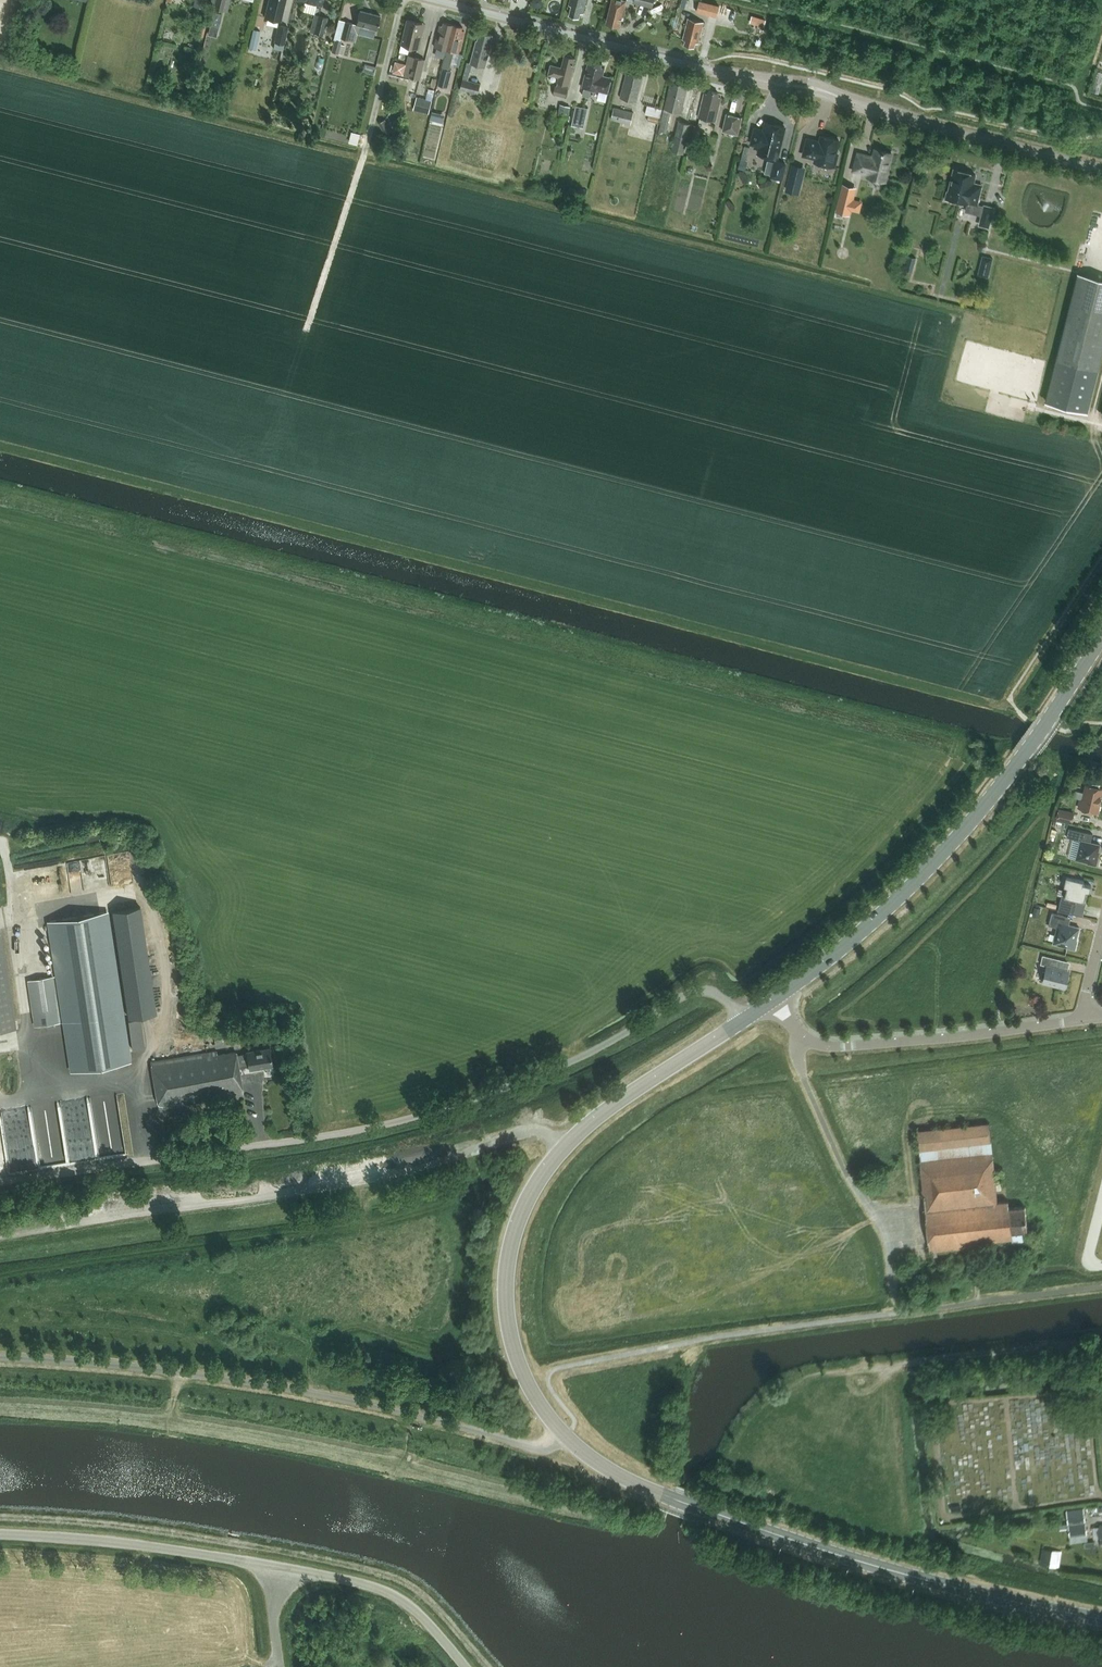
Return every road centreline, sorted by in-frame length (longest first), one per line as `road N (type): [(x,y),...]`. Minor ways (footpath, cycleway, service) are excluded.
road 1 (tertiary): [(1101,168),(816,89),(739,78),(435,0)]
road 2 (unclassified): [(565,1437),(539,1448),(277,1387),(0,1358)]
road 3 (secondary): [(565,1437),(529,1390),(505,1315),(507,1255),(527,1198),(592,1121),(771,1002)]
road 4 (secondary): [(1101,1618),(864,1562),(619,1475),(565,1437)]
road 5 (unclassified): [(0,1535),(186,1552),(376,1589),(414,1610),(462,1666)]
road 6 (secondary): [(771,1002),(939,857),(1022,755),(1101,636)]
road 7 (residential): [(1084,1019),(832,1046),(804,1036),(771,1002)]
road 8 (unclassified): [(1101,1287),(908,1313)]
road 9 (track): [(1101,1342),(919,1361)]

